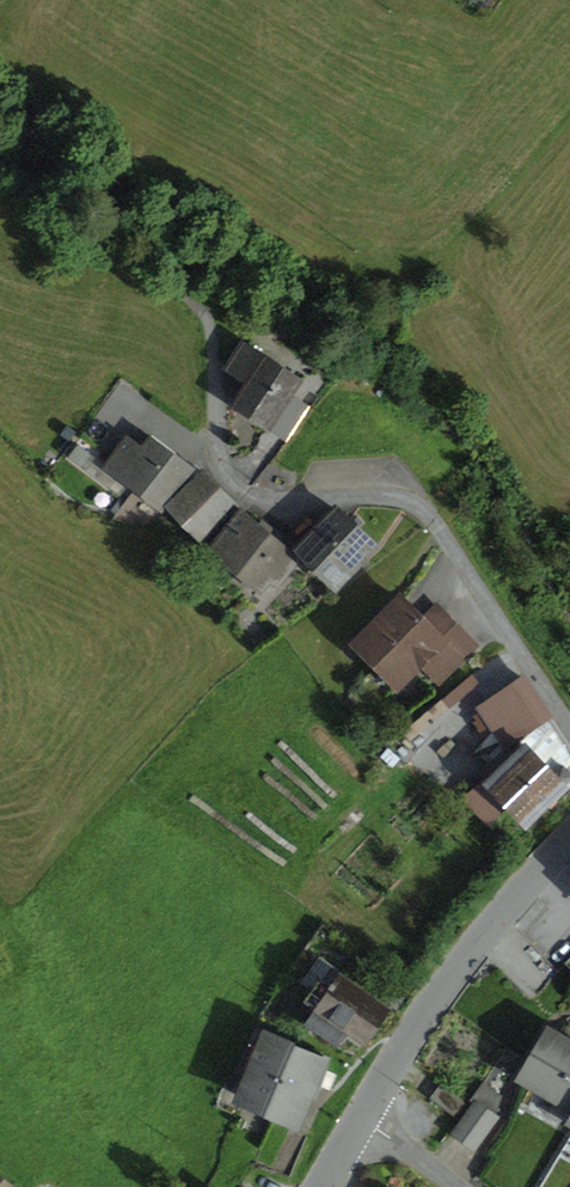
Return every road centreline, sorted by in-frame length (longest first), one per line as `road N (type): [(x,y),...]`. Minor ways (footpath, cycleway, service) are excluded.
road 1 (residential): [(569,725),(417,505),(367,494),(250,498),(234,485),(218,451),(209,318)]
road 2 (tertiary): [(569,839),(452,979),(364,1116)]

